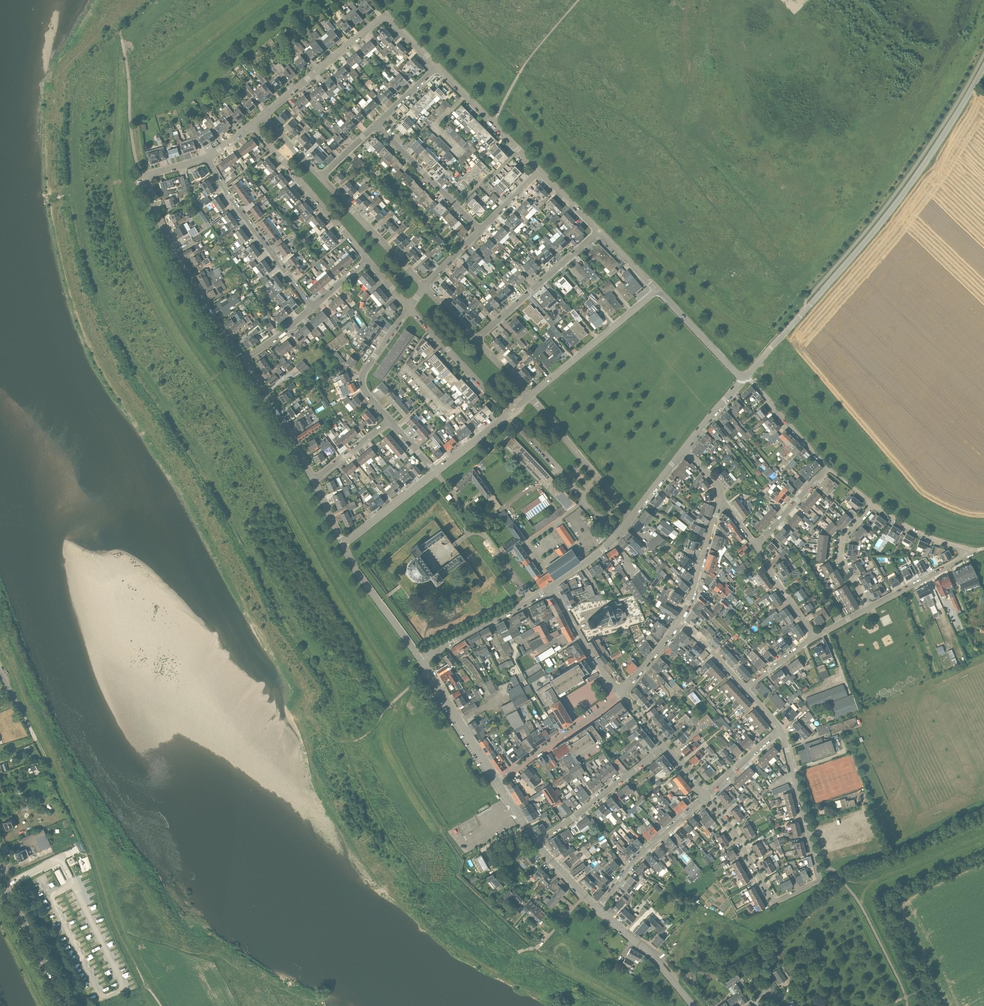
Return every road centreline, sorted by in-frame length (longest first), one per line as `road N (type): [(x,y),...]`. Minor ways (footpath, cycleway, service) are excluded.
road 1 (tertiary): [(747,376),(884,219),(983,67)]
road 2 (residential): [(242,361),(168,239),(146,175),(209,158)]
road 3 (residential): [(773,902),(820,879),(780,730)]
road 4 (residential): [(315,306),(209,158)]
road 5 (residential): [(368,260),(253,126)]
road 6 (residential): [(475,340),(600,230)]
road 7 (tertiary): [(531,396),(659,290)]
road 8 (residential): [(537,842),(665,746)]
road 9 (residential): [(634,517),(531,396)]
road 10 (residential): [(265,117),(386,17)]
road 11 (residential): [(599,909),(632,862),(705,796)]
road 12 (residential): [(619,533),(515,421)]
road 13 (residential): [(498,782),(620,691)]
road 14 (residential): [(425,287),(321,177)]
road 15 (residential): [(421,661),(551,586)]
road 16 (residential): [(480,230),(377,124)]
road 17 (tertiary): [(66,1005),(0,873)]
road 18 (residential): [(540,169),(437,67)]
road 19 (tertiary): [(498,782),(421,661)]
road 20 (residential): [(508,413),(411,308)]
road 21 (residential): [(316,480),(242,361)]
road 22 (tertiary): [(421,661),(343,545)]
road 23 (residential): [(390,421),(366,393),(365,372),(411,308)]
road 24 (tertiary): [(693,1005),(599,909)]
road 25 (residential): [(679,622),(724,501)]
road 26 (residential): [(773,902),(705,796)]
road 27 (residential): [(871,606),(983,549)]
road 28 (residential): [(620,691),(551,586)]
road 29 (tertiary): [(744,379),(659,290)]
road 30 (residential): [(871,606),(845,564),(843,544),(875,503)]
road 31 (residential): [(829,464),(747,376)]
road 32 (residential): [(983,548),(930,537),(875,503)]

